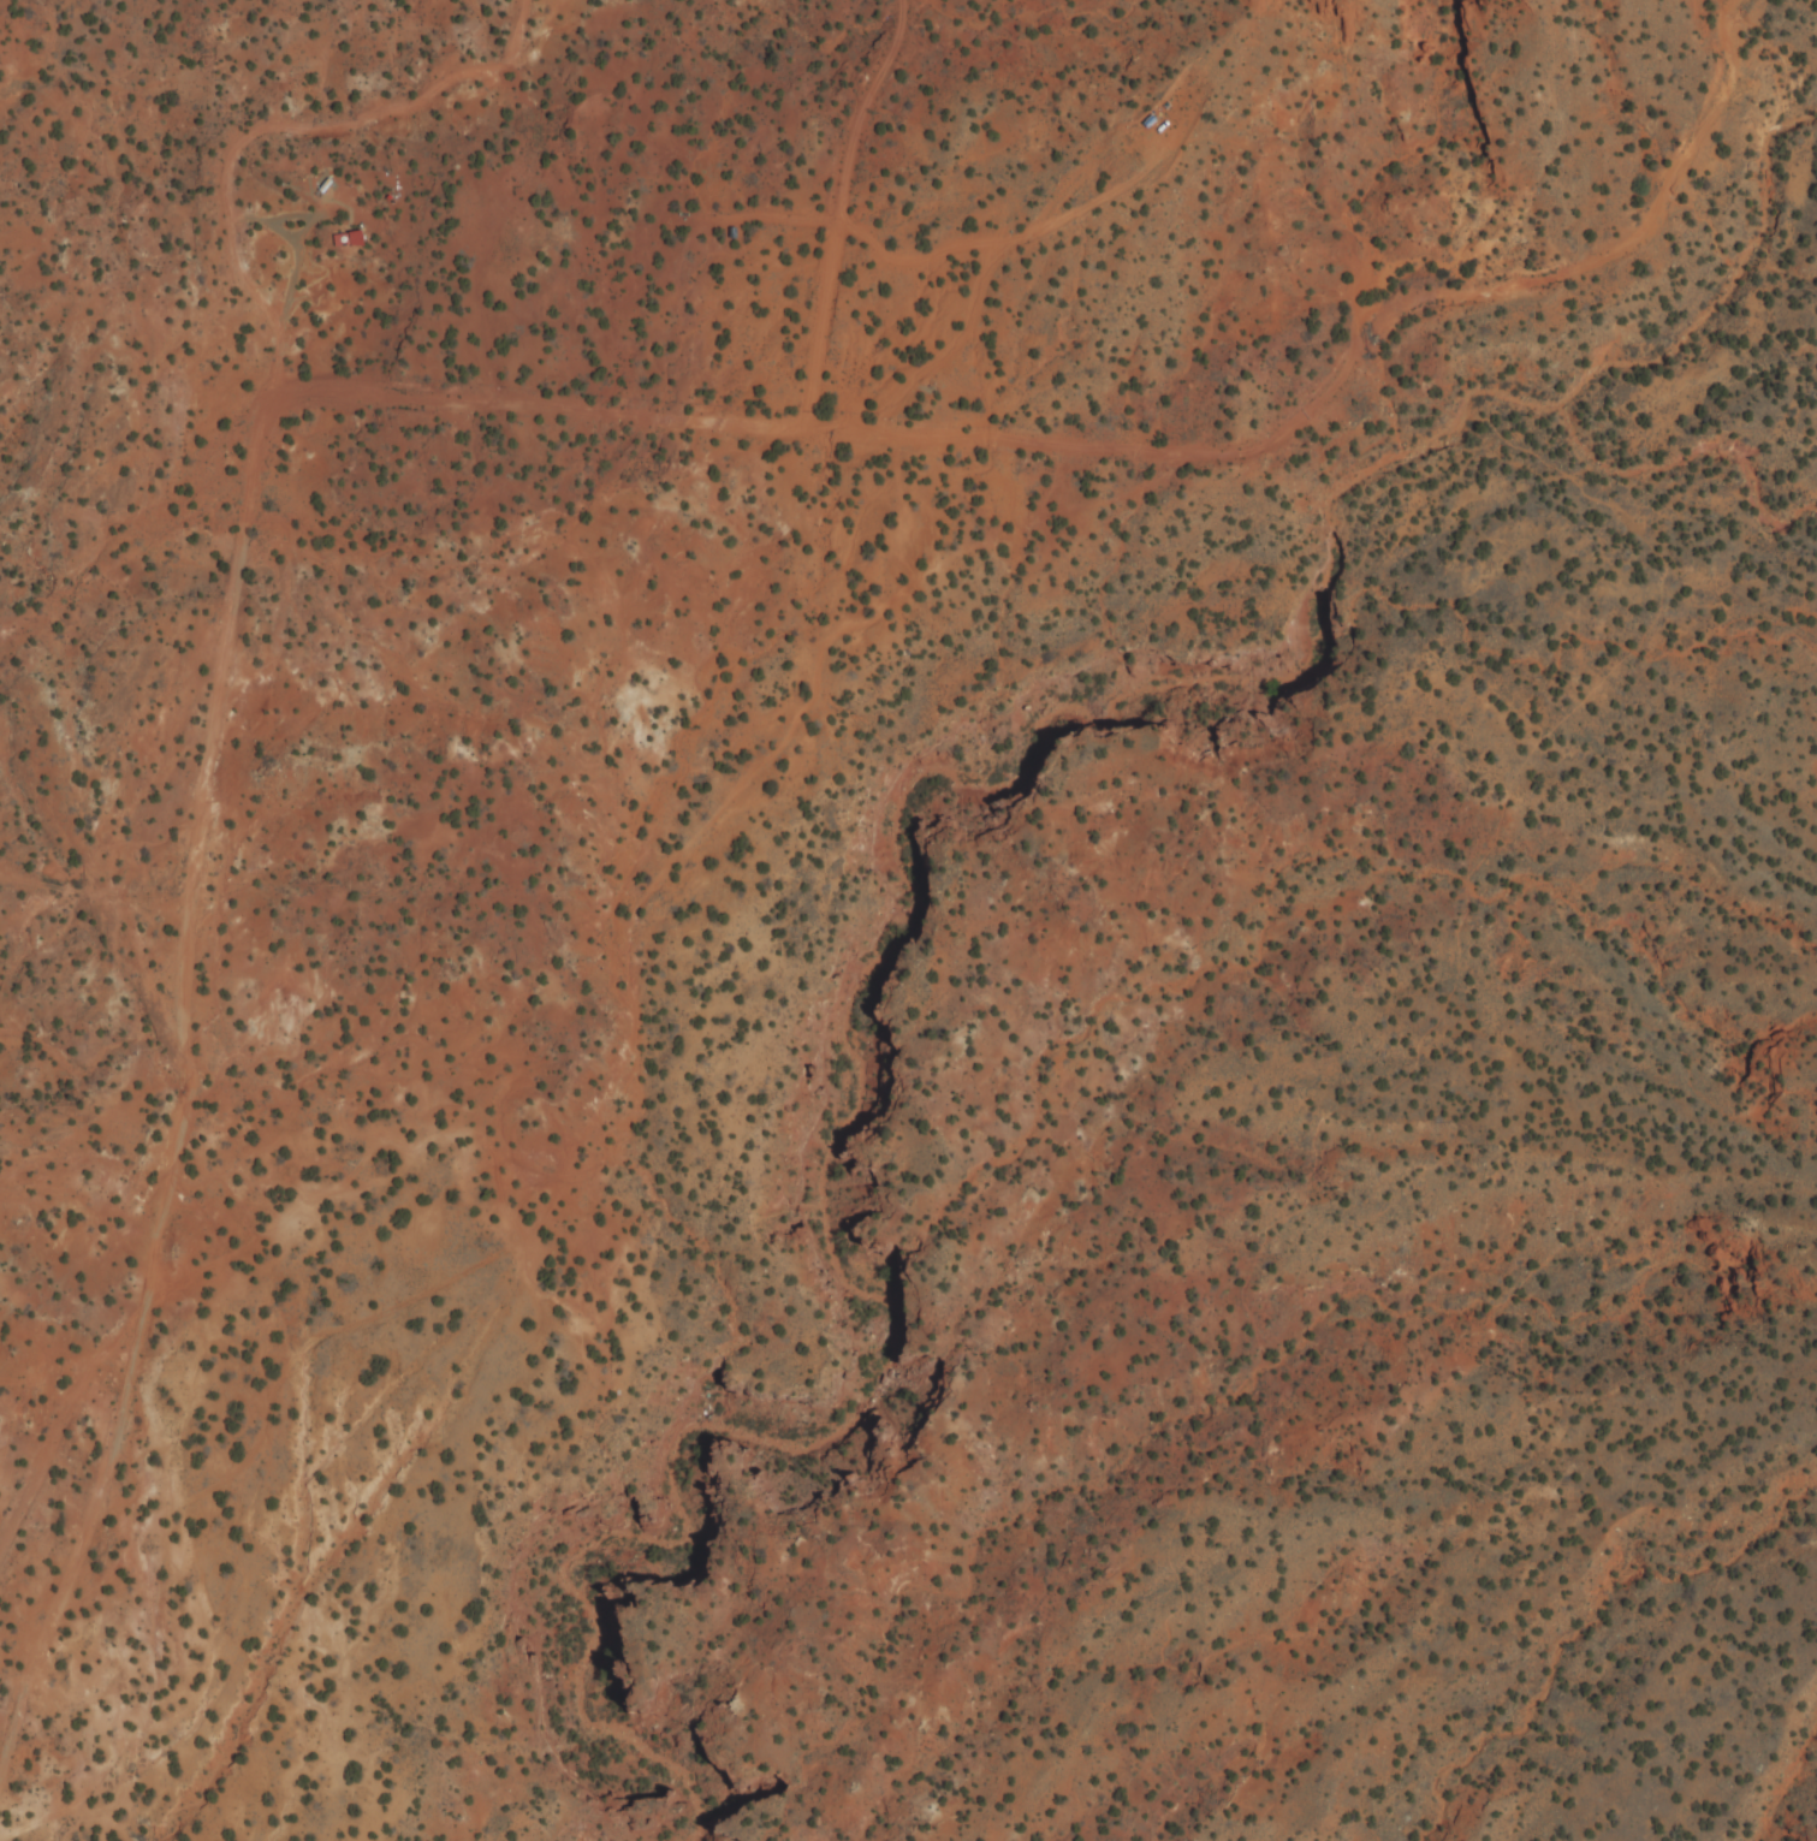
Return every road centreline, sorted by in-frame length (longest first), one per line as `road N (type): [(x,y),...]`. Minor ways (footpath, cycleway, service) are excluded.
road 1 (track): [(0,1555),(101,1358),(183,1079),(257,459),(319,391),(809,428),(1127,441),(1283,378),(1403,302),(1623,251),(1692,170),(1757,0)]

